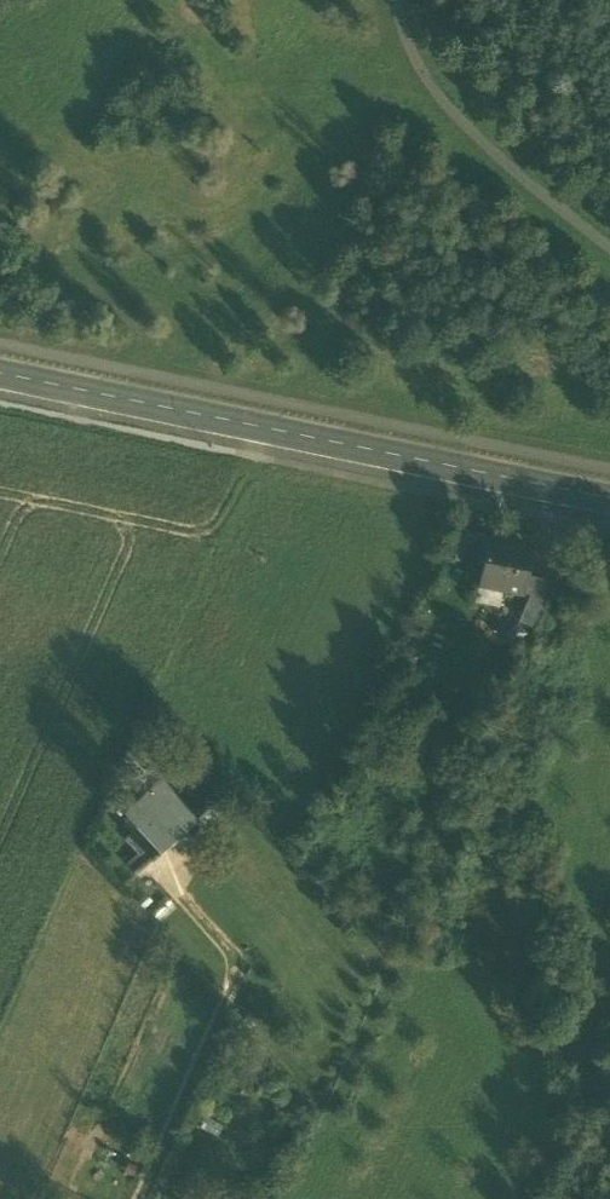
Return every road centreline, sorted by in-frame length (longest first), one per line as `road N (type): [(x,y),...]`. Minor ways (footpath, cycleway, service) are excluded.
road 1 (tertiary): [(0,373),(609,497)]

